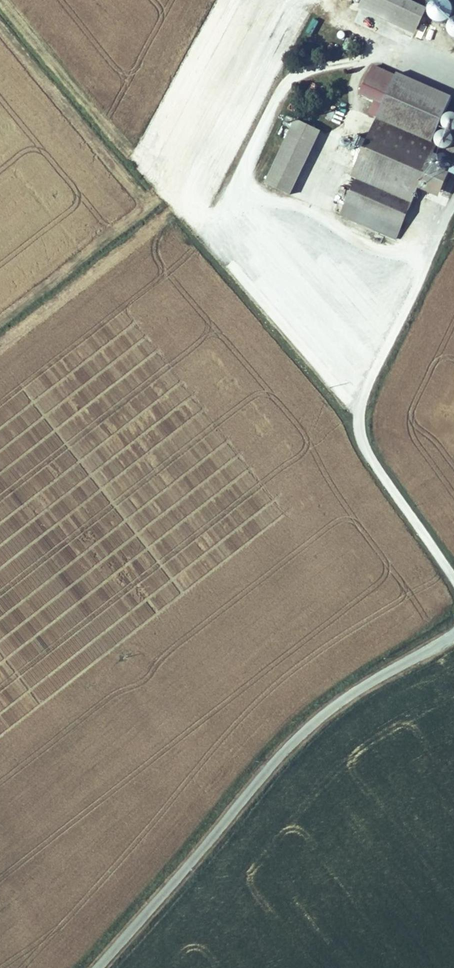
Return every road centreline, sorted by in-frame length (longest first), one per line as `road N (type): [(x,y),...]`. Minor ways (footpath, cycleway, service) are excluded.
road 1 (unclassified): [(89,967),(296,735),(363,681),(453,632)]
road 2 (unclassified): [(423,267),(360,409),(383,470),(453,577)]

